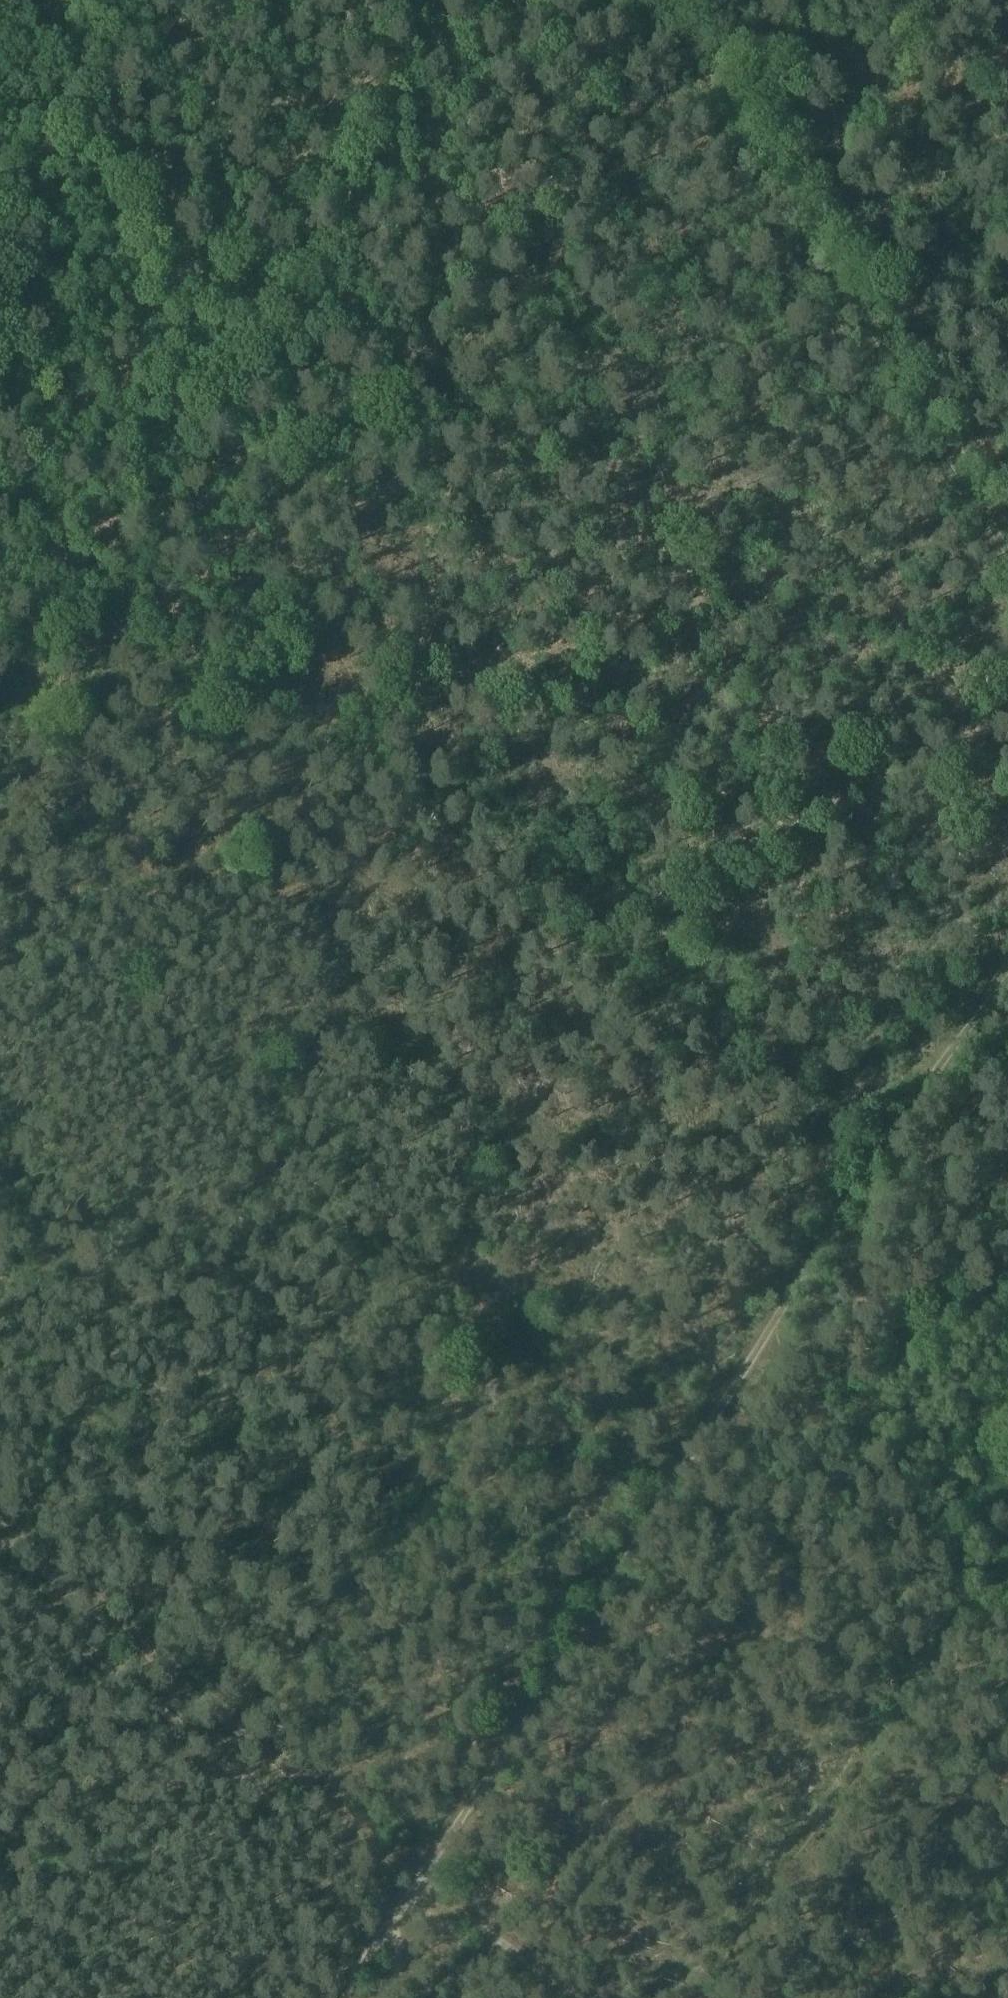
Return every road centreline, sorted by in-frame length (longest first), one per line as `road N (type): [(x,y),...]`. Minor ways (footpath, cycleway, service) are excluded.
road 1 (track): [(328,1997),(904,1084),(1007,964)]
road 2 (track): [(0,1534),(410,1875),(596,1997)]
road 3 (track): [(677,0),(1007,538)]

